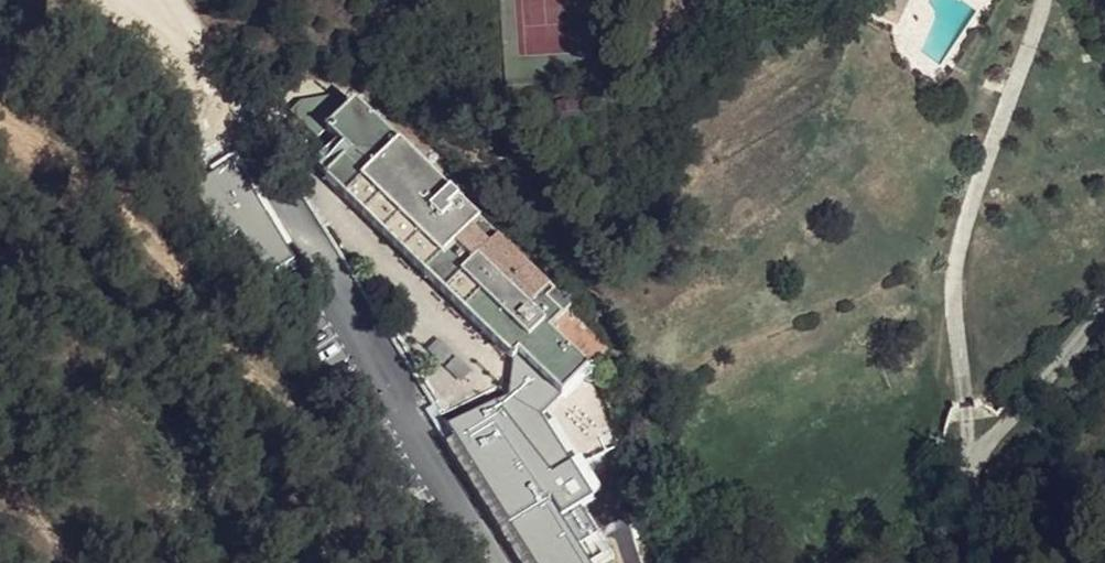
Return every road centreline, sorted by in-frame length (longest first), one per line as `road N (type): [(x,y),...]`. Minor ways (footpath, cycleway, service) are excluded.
road 1 (residential): [(968,451),(972,427),(953,254),(1045,0)]
road 2 (residential): [(968,451),(1104,311)]

